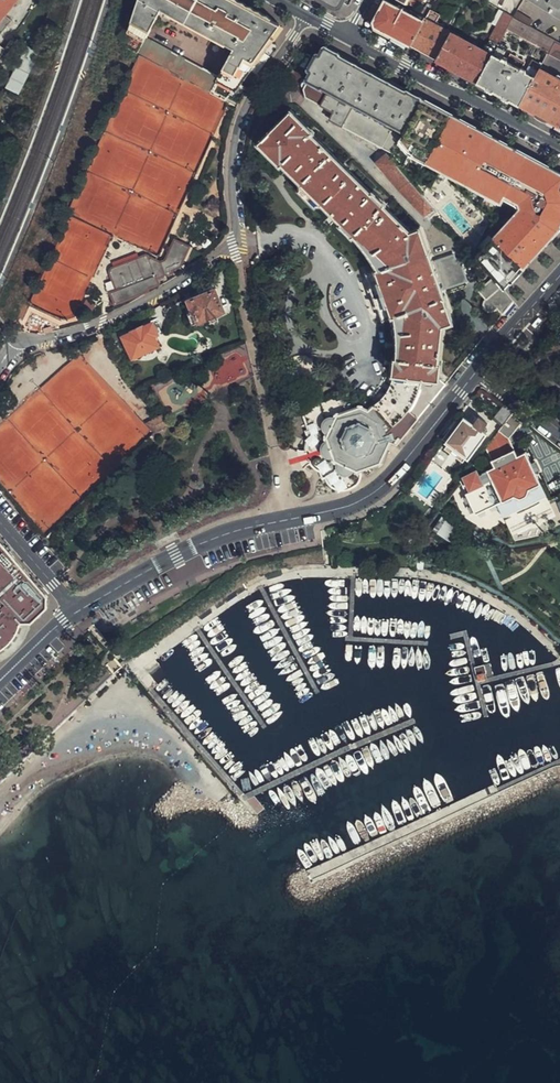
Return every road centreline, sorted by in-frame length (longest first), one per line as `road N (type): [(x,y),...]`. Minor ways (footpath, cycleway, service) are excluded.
road 1 (residential): [(16,350),(107,320),(182,281),(235,241),(235,134),(306,17)]
road 2 (secondary): [(76,613),(216,538),(371,494),(477,371)]
road 3 (secondary): [(559,147),(346,37)]
road 4 (secondary): [(477,371),(559,276)]

